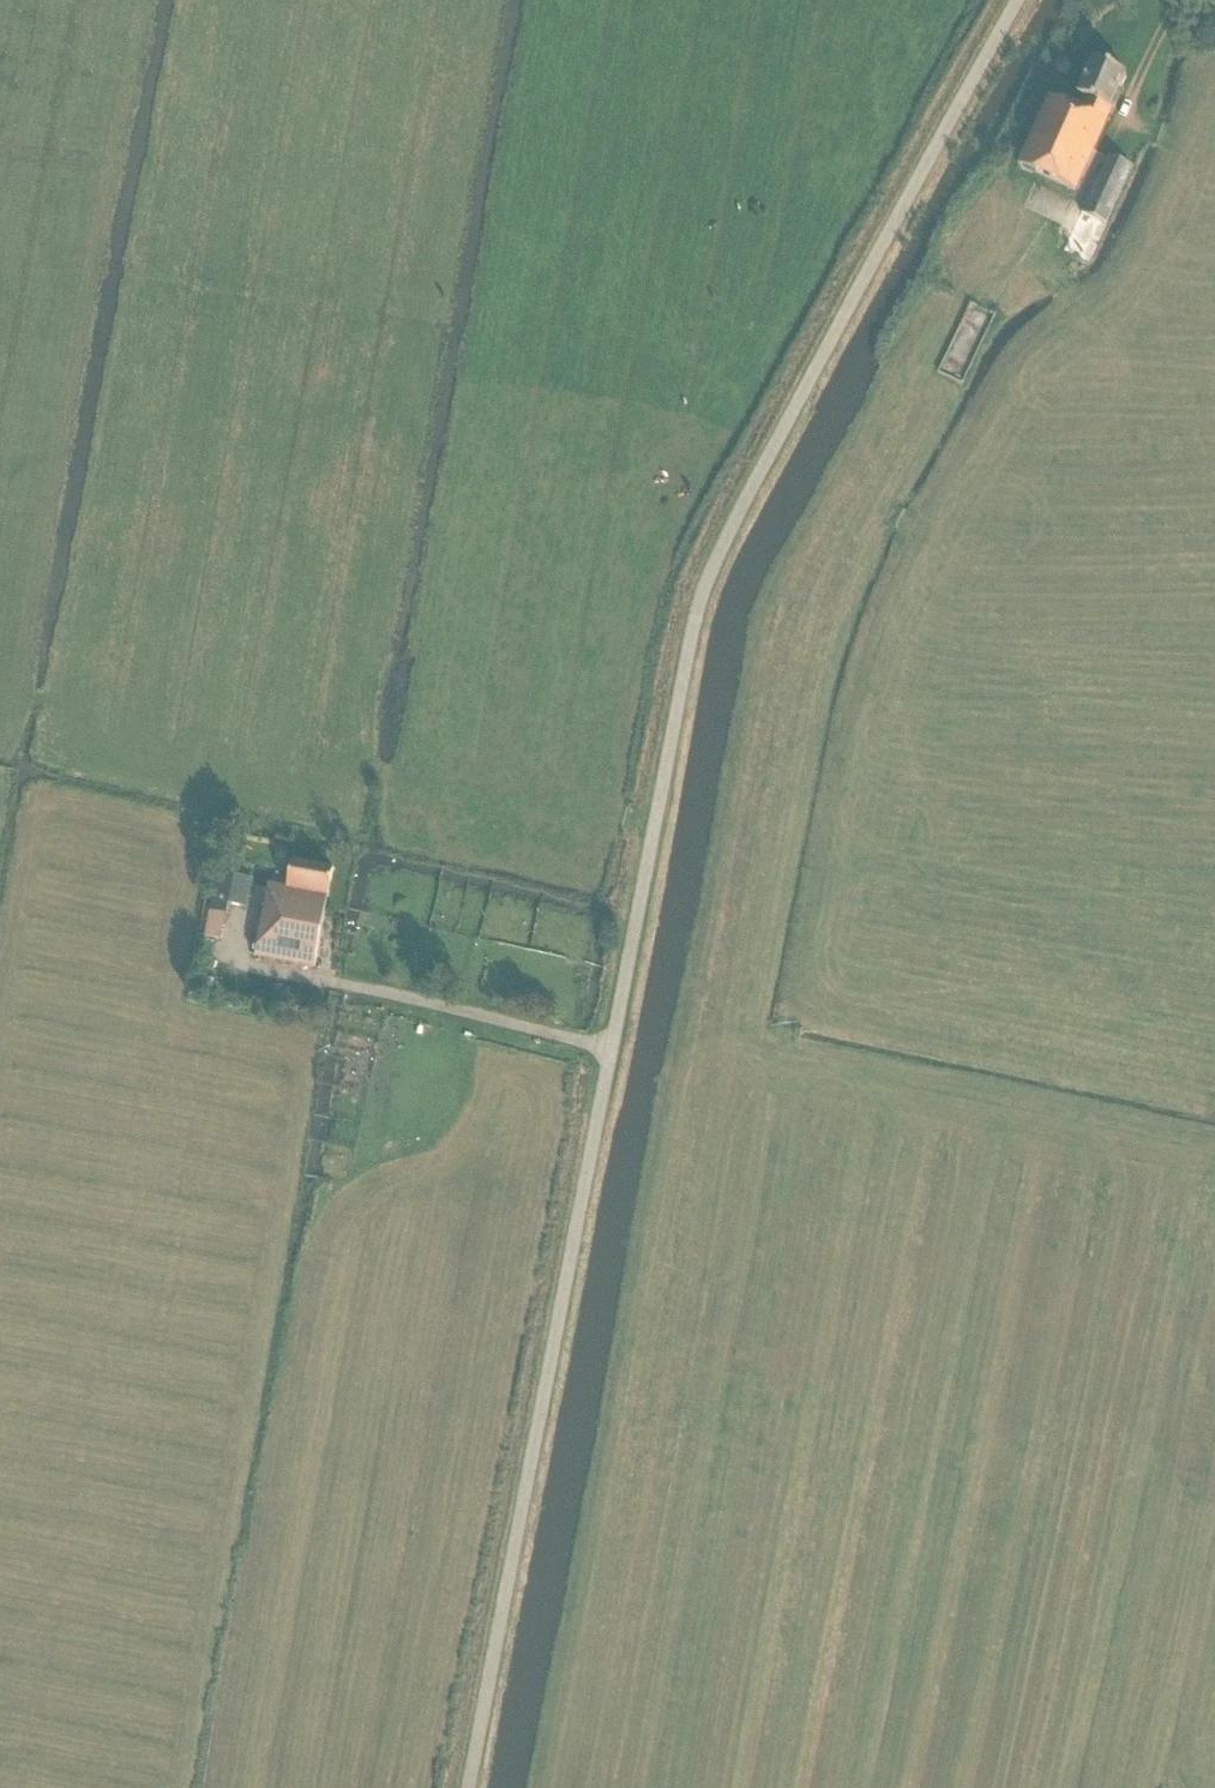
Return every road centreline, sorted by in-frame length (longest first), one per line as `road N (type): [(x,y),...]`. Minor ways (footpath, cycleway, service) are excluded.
road 1 (unclassified): [(1019,0),(702,594),(469,1787)]

